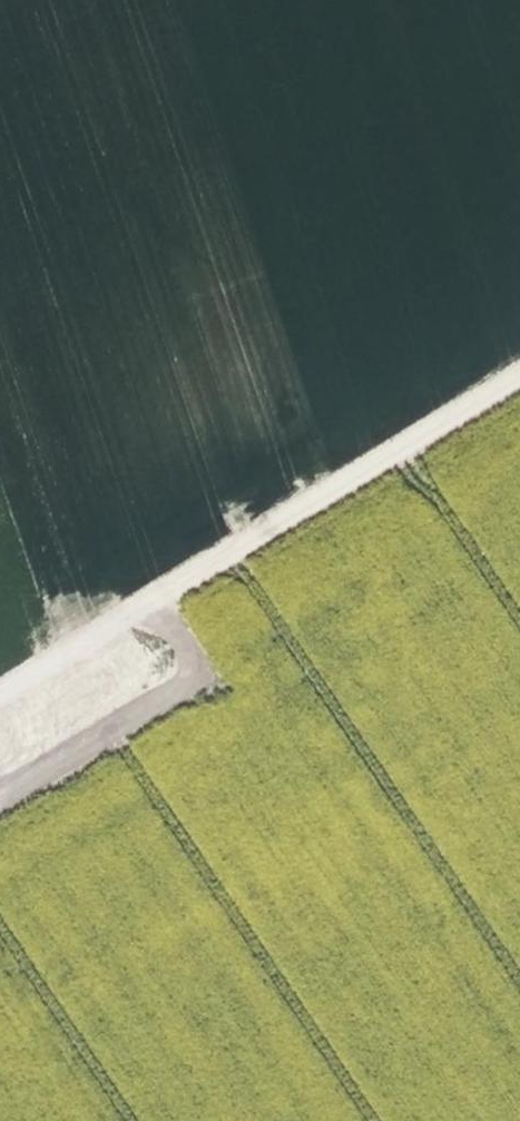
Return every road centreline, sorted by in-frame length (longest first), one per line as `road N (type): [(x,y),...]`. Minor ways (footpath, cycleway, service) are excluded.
road 1 (track): [(188,581),(519,376)]
road 2 (unclassified): [(0,693),(188,581)]

